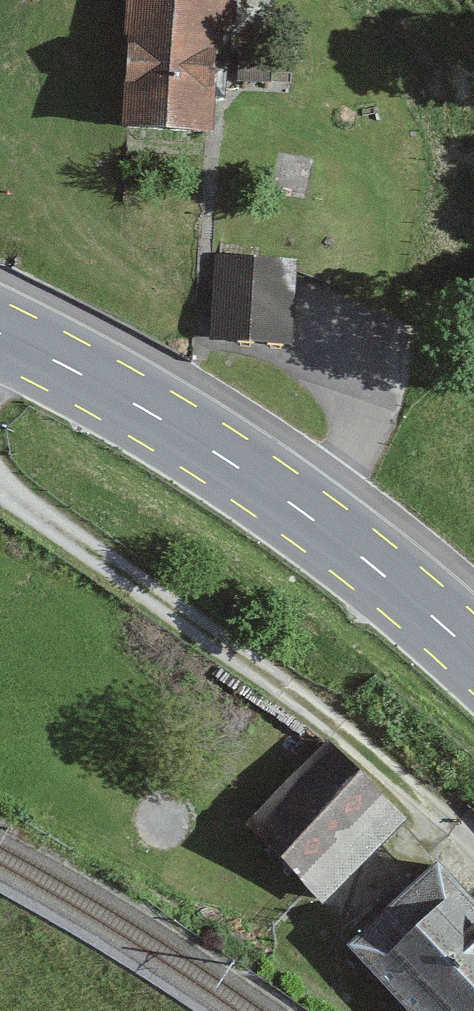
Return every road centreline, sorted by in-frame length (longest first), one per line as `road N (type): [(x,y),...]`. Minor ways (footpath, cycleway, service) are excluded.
road 1 (track): [(0,470),(473,852)]
road 2 (primary): [(0,334),(178,428),(308,513),(473,655)]

